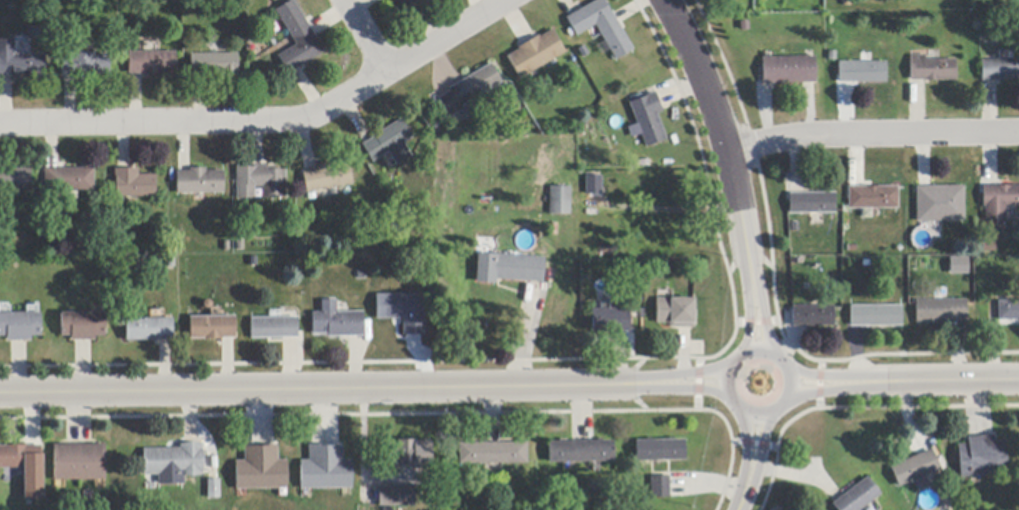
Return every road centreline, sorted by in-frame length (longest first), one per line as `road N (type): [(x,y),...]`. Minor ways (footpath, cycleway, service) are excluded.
road 1 (residential): [(0,391),(663,381)]
road 2 (residential): [(507,0),(304,122),(0,121)]
road 3 (tertiary): [(755,294),(727,150),(663,0)]
road 4 (residential): [(1018,134),(807,134),(727,150)]
road 5 (tertiary): [(761,414),(784,404),(792,380),(783,359),(758,350),(738,358),(728,379),(734,402),(761,414)]
road 6 (tertiary): [(1018,380),(847,382)]

